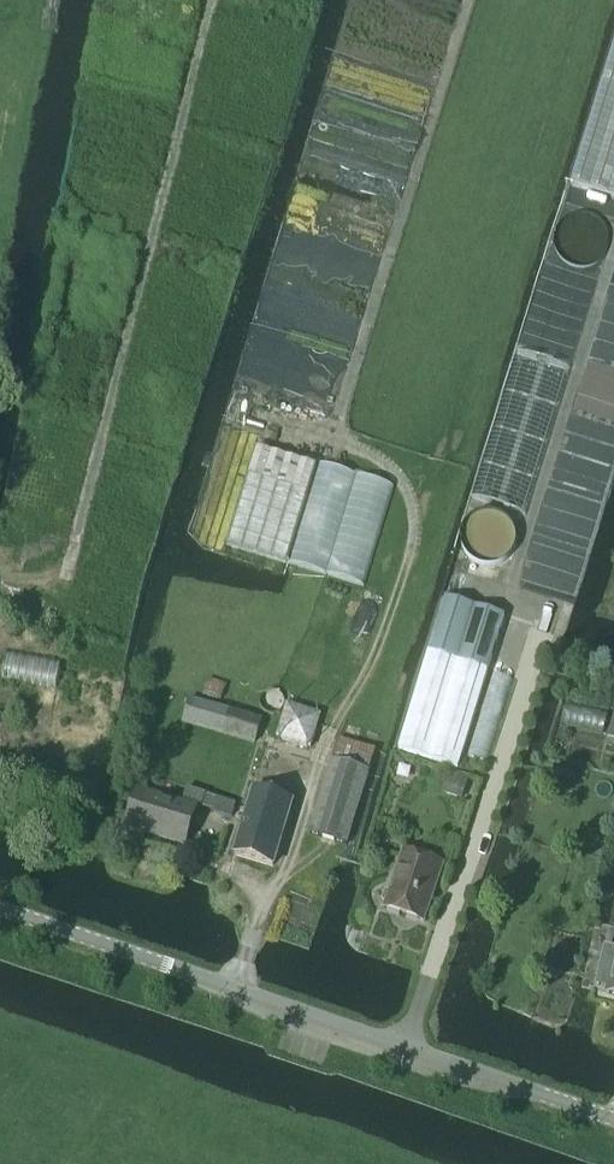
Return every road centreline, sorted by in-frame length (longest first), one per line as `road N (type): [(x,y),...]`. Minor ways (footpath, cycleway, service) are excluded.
road 1 (tertiary): [(613,1120),(0,909)]

